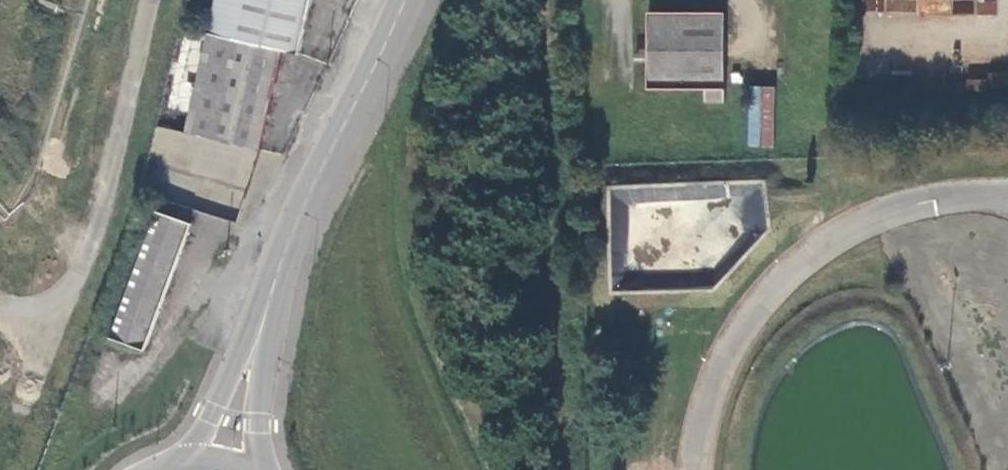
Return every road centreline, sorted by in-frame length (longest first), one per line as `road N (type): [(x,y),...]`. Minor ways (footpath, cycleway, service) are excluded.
road 1 (secondary): [(406,0),(311,187),(261,328)]
road 2 (secondary): [(261,328),(178,469)]
road 3 (secondary): [(260,469),(254,428),(261,328)]

